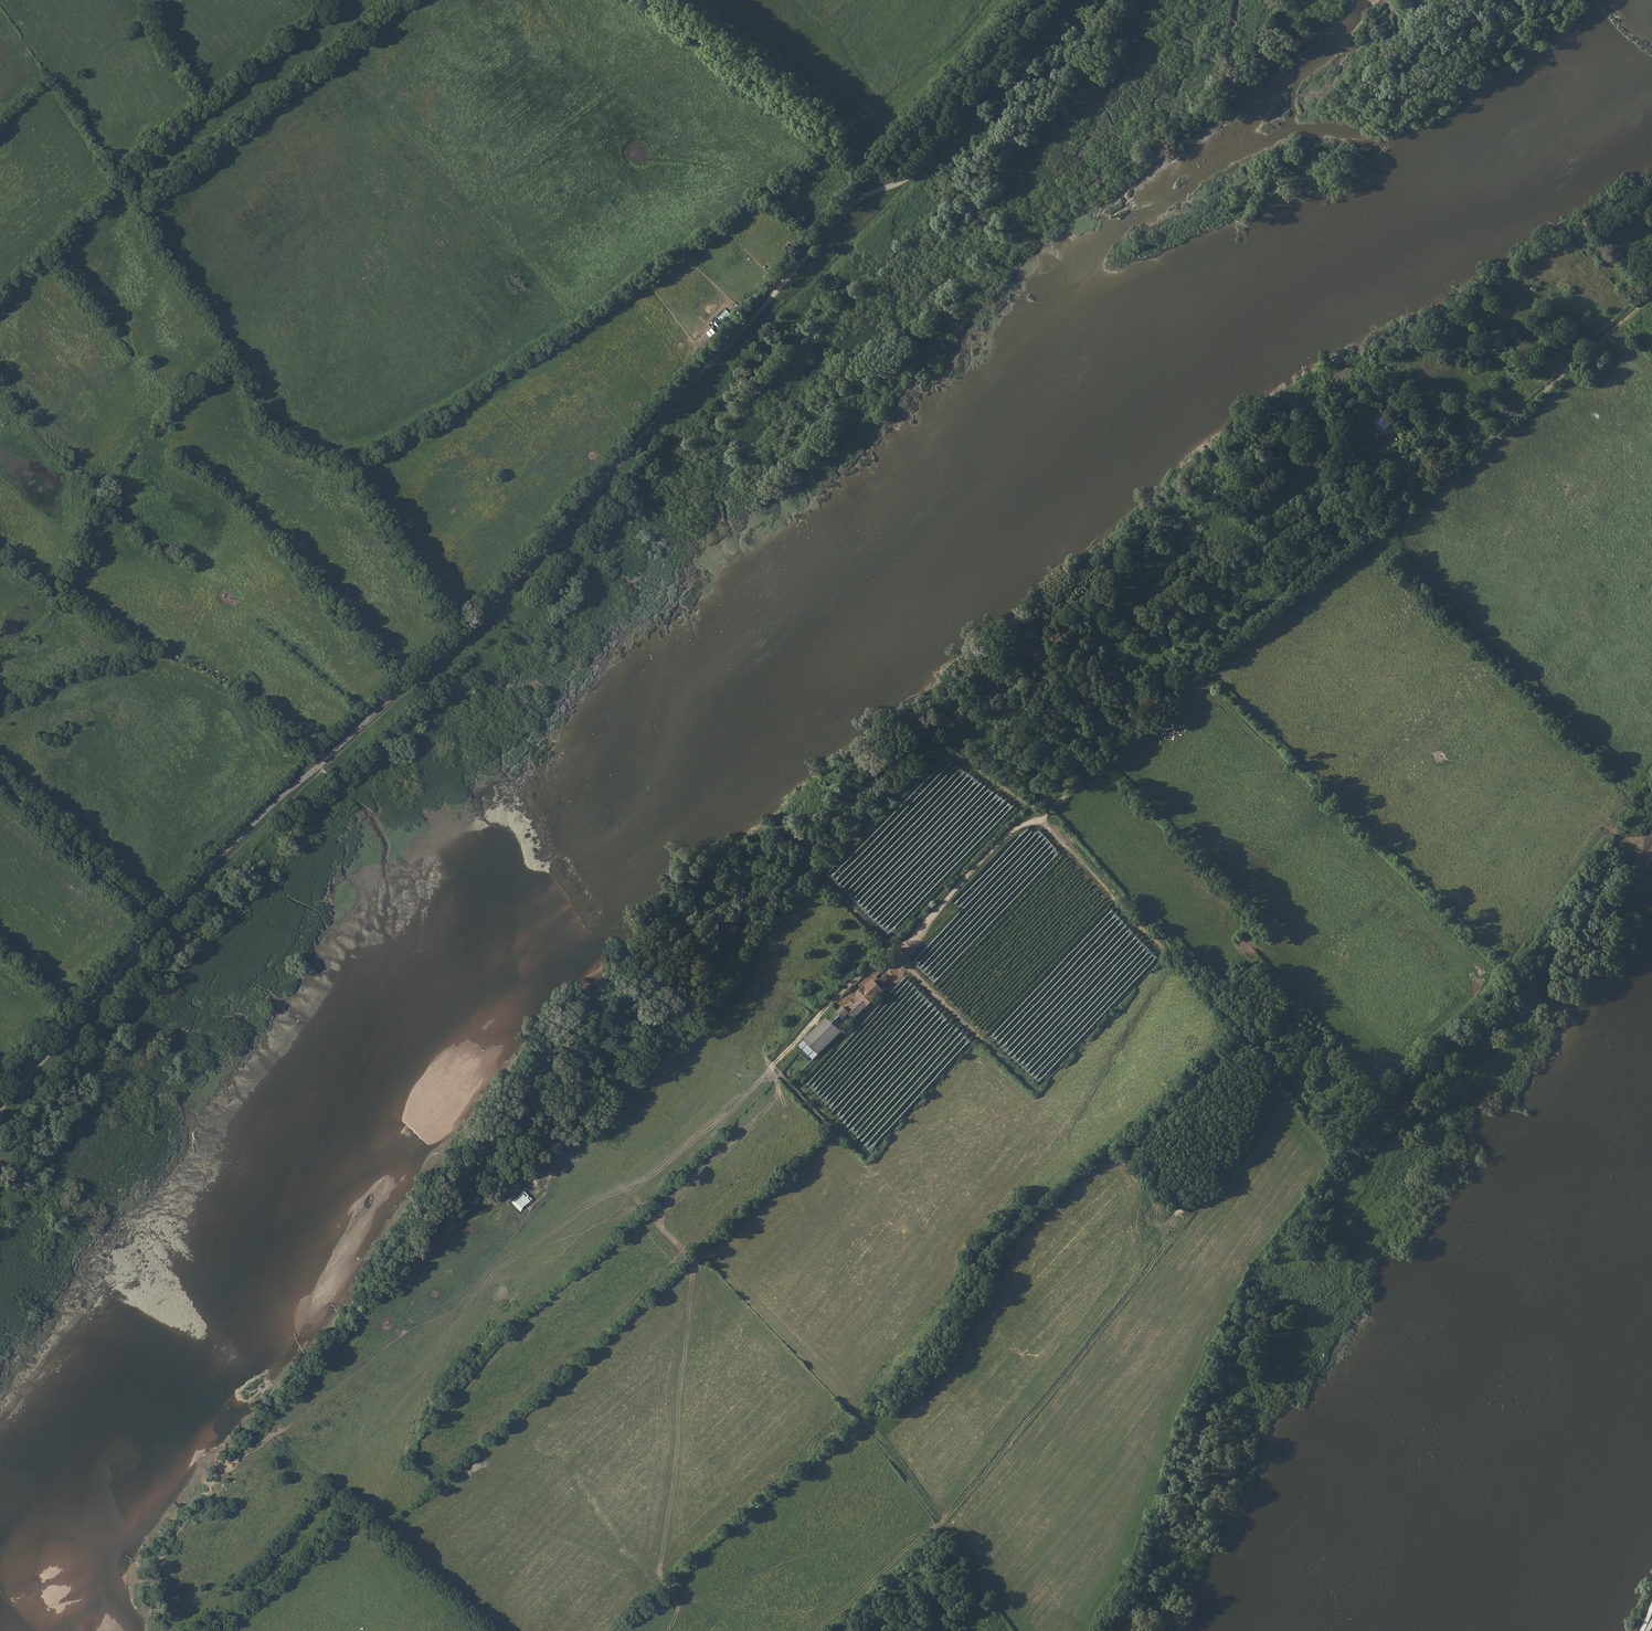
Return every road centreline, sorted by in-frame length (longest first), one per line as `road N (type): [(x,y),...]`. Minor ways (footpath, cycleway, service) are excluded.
road 1 (track): [(0,1110),(173,905),(460,637),(843,213),(916,171),(1061,0)]
road 2 (track): [(1651,295),(1039,821),(1010,834),(950,898),(907,966),(981,1038)]

